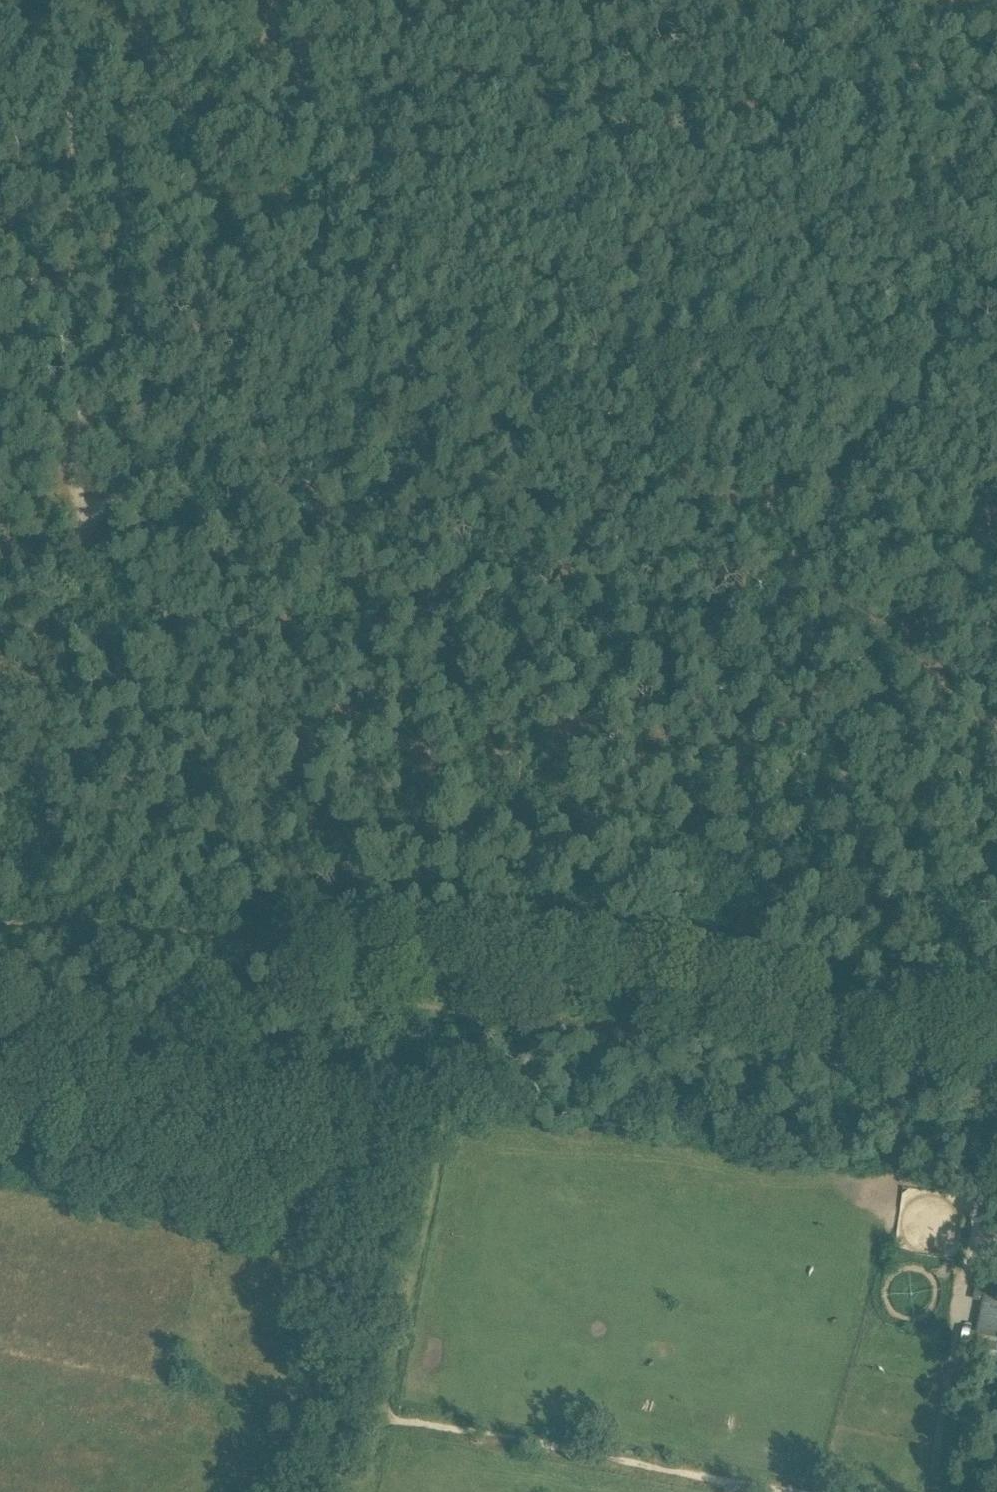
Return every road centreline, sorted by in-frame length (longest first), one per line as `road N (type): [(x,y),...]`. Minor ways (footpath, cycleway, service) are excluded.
road 1 (track): [(996,1040),(425,966),(451,1101),(373,1432)]
road 2 (track): [(425,966),(171,932),(0,940)]

